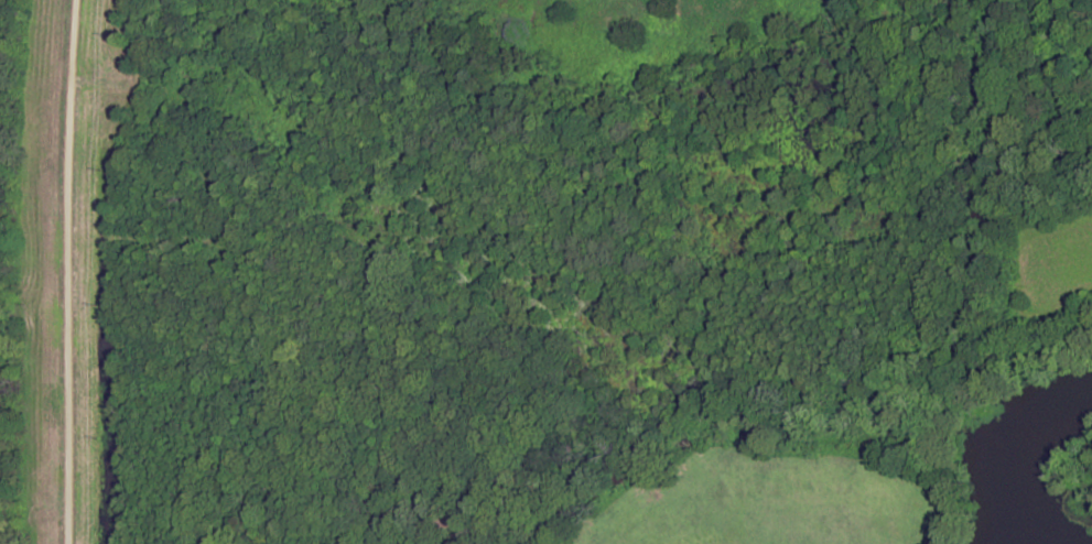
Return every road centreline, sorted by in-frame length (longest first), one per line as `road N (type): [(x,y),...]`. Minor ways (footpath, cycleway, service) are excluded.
road 1 (residential): [(65,543),(72,0)]

